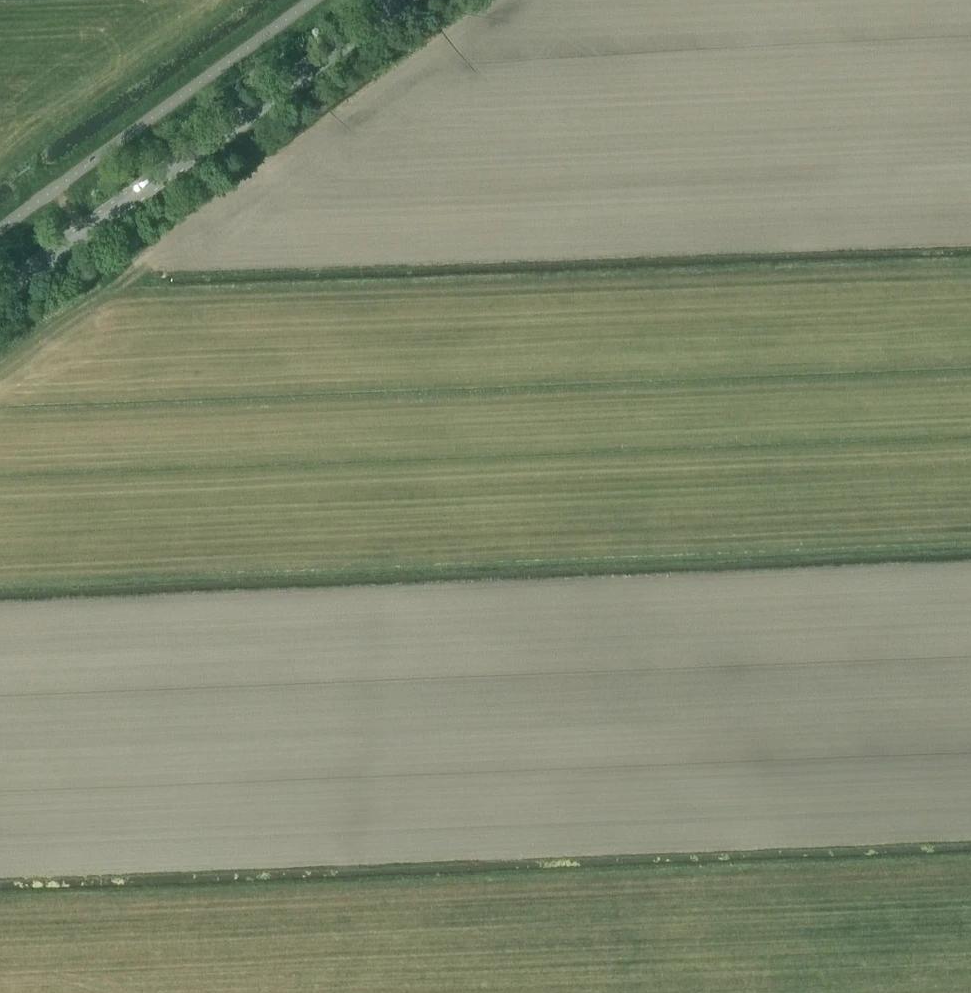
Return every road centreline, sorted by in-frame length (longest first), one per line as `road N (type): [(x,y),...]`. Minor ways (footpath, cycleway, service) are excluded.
road 1 (secondary): [(402,0),(0,294)]

